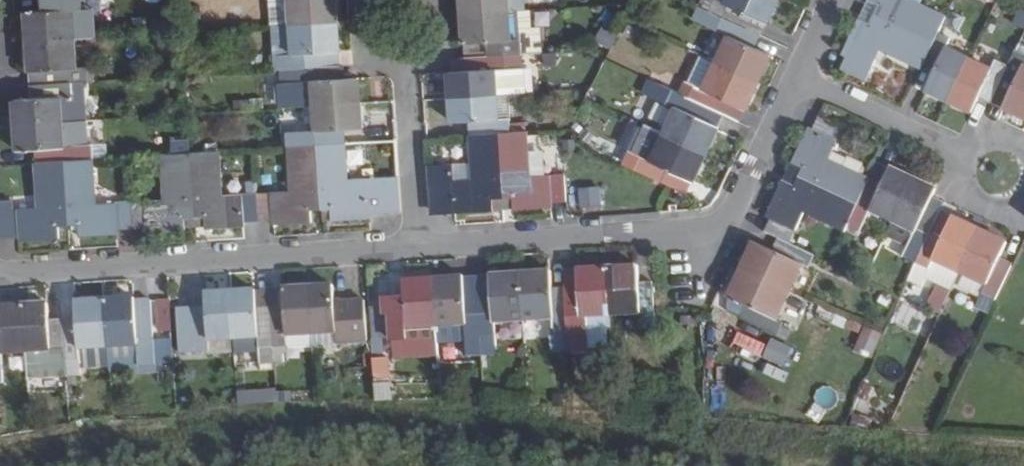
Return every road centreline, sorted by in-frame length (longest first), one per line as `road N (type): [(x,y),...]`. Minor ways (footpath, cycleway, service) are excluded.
road 1 (residential): [(418,241),(722,225),(800,78)]
road 2 (residential): [(0,269),(418,241)]
road 3 (residential): [(399,18),(418,241)]
road 4 (residential): [(994,169),(800,78)]

